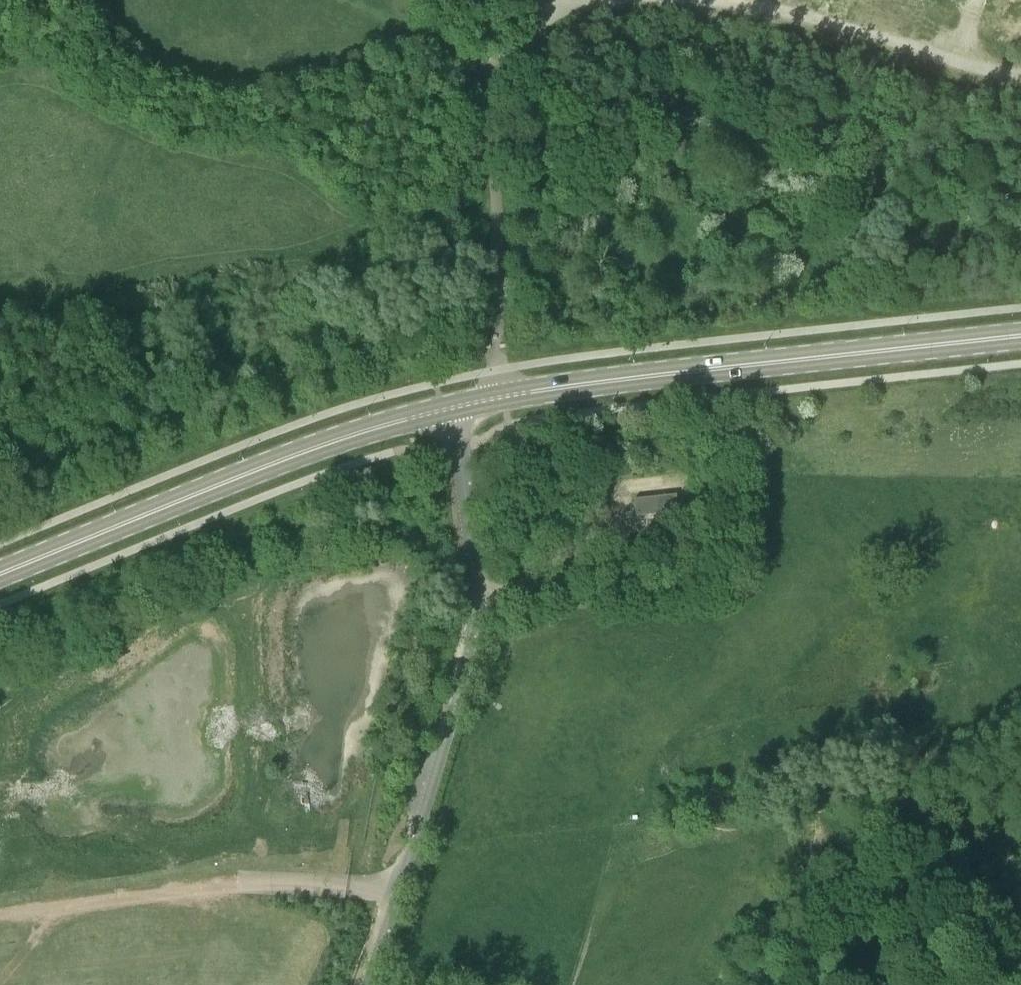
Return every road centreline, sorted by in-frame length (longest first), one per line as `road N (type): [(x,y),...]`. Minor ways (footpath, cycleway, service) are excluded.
road 1 (unclassified): [(366,984),(470,645),(472,566),(450,411)]
road 2 (secondary): [(450,411),(570,386),(1020,337)]
road 3 (secondary): [(0,574),(222,484),(450,411)]
road 4 (track): [(1020,76),(950,65),(750,6),(689,0)]
road 5 (track): [(0,916),(237,885)]
road 6 (track): [(679,0),(543,15)]

